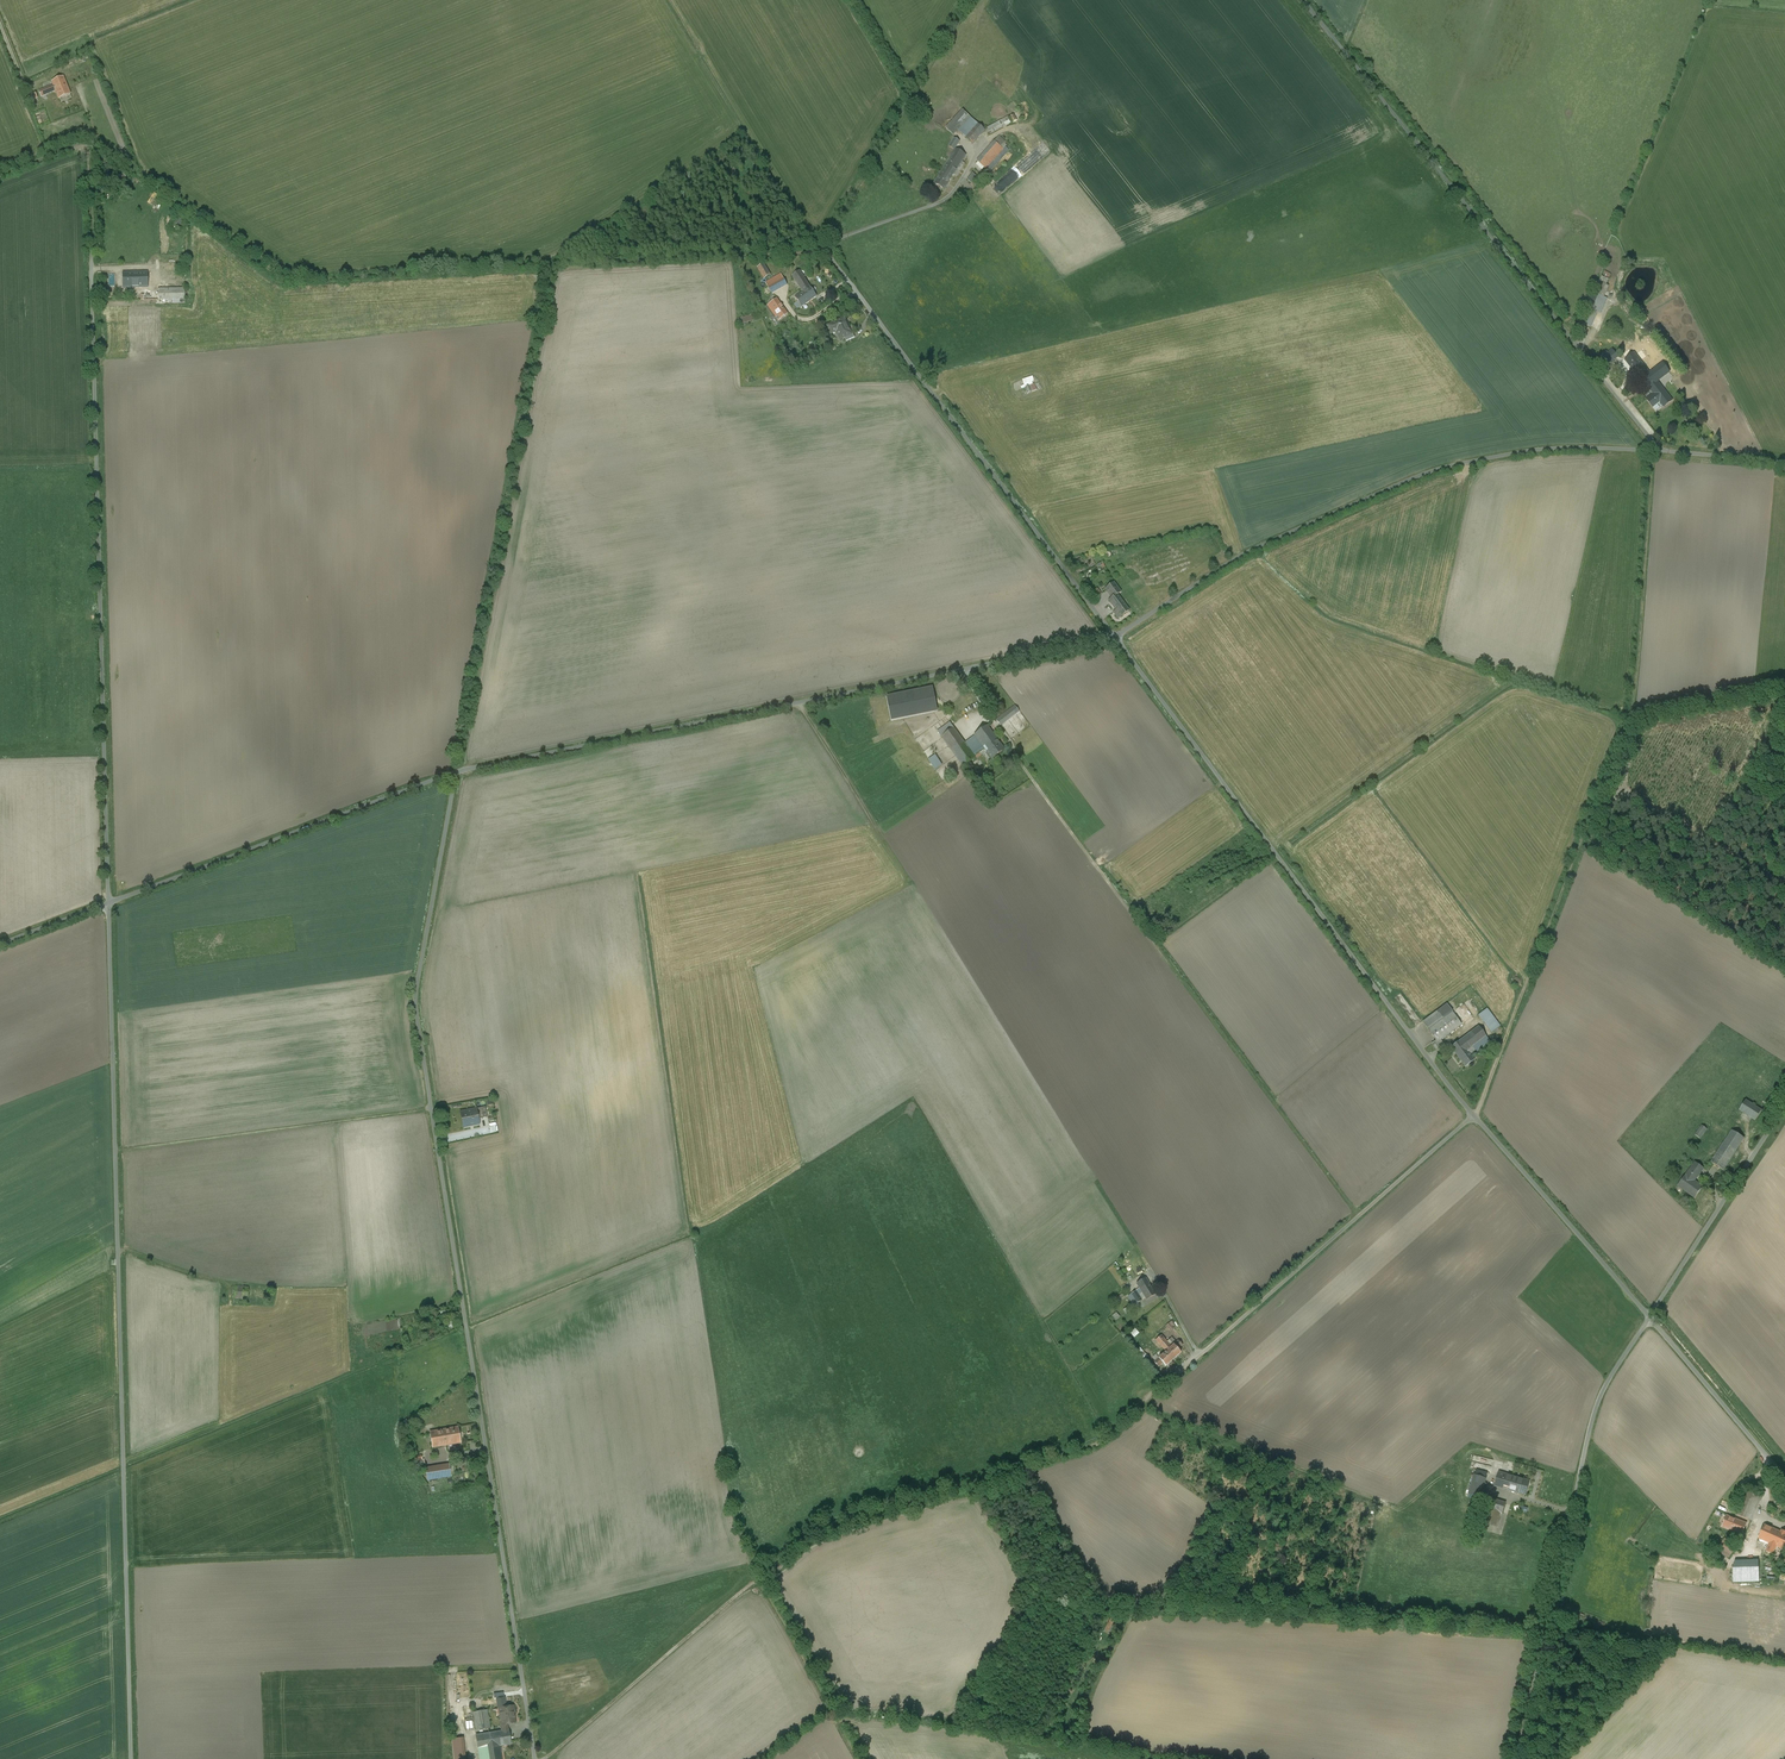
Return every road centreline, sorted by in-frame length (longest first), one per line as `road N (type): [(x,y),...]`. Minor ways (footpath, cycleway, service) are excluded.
road 1 (track): [(0,176),(89,144),(284,280),(816,252),(971,0)]
road 2 (unclassified): [(534,1758),(412,998),(454,774)]
road 3 (unclassified): [(131,1758),(109,903)]
road 4 (unclassified): [(109,903),(89,144)]
road 5 (unclassified): [(454,774),(1113,638)]
road 6 (track): [(1546,1630),(1110,1607),(1024,1468)]
road 7 (residential): [(1113,638),(1474,1115)]
road 8 (unclassified): [(1113,638),(1236,557),(1401,484),(1513,454),(1590,447),(1665,454)]
road 9 (unclassified): [(1665,454),(1305,0)]
road 10 (residential): [(823,245),(1113,638)]
road 11 (track): [(757,1578),(810,1533),(1098,1445),(1174,1376)]
road 12 (unclassified): [(1651,1318),(1595,1410),(1518,1758)]
road 13 (residential): [(1474,1115),(1174,1376)]
road 14 (unclassified): [(109,903),(454,774)]
road 15 (track): [(757,1578),(548,1758)]
road 16 (residential): [(1474,1115),(1651,1318)]
road 17 (unclassified): [(1784,1106),(1651,1318)]
road 18 (track): [(860,1758),(757,1578)]
road 19 (residential): [(1651,1318),(1784,1473)]
road 20 (track): [(1474,1115),(1528,979)]
road 21 (track): [(1203,1758),(1081,1742)]
road 22 (unclassified): [(1665,454),(1784,466)]

